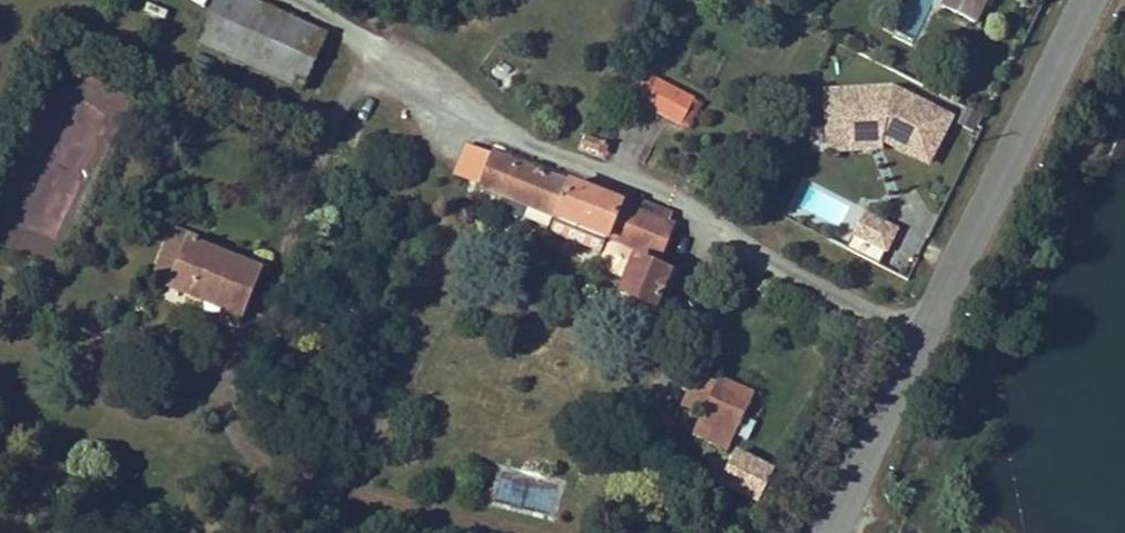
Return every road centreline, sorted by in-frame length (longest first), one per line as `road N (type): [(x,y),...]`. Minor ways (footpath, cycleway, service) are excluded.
road 1 (unclassified): [(923,337),(803,277),(666,195),(481,111),(317,0)]
road 2 (unclassified): [(923,337),(1090,0)]
road 3 (unclassified): [(833,532),(923,337)]

